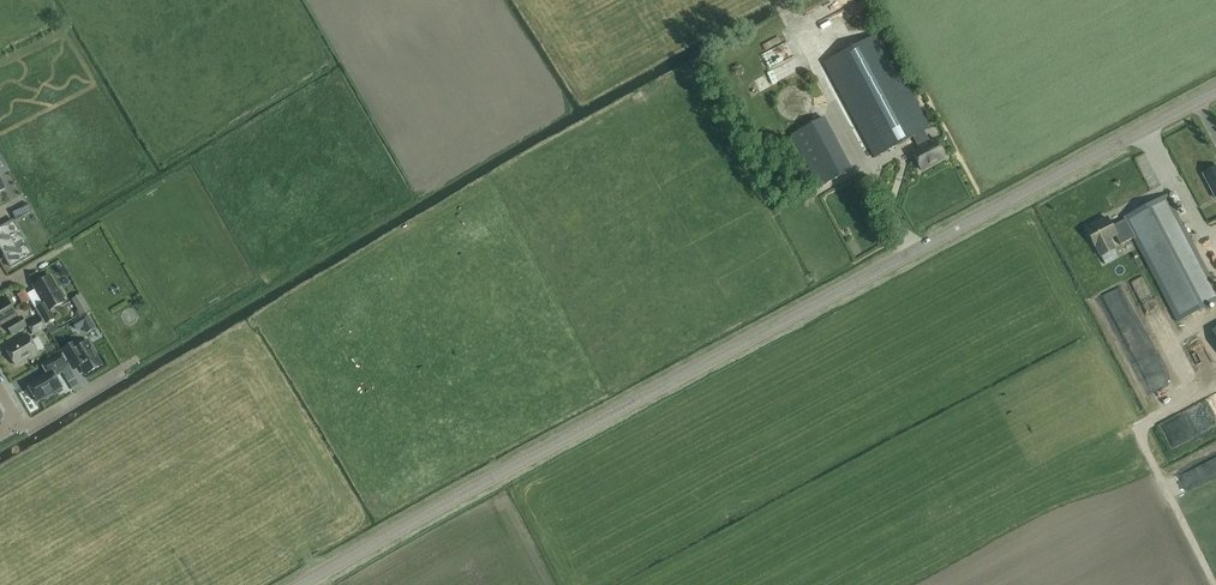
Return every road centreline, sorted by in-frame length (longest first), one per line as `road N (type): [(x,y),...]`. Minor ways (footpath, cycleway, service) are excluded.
road 1 (tertiary): [(309,584),(1215,95)]
road 2 (residential): [(16,425),(37,423),(132,364)]

